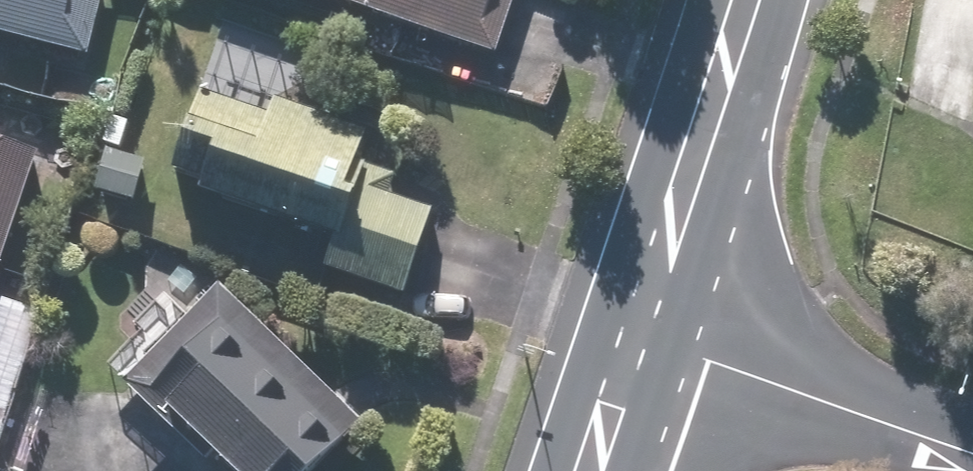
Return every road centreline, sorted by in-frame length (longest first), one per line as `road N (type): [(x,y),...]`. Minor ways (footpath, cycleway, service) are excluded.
road 1 (residential): [(625,340),(972,454)]
road 2 (secondary): [(625,340),(733,0)]
road 3 (secondary): [(579,470),(625,340)]

